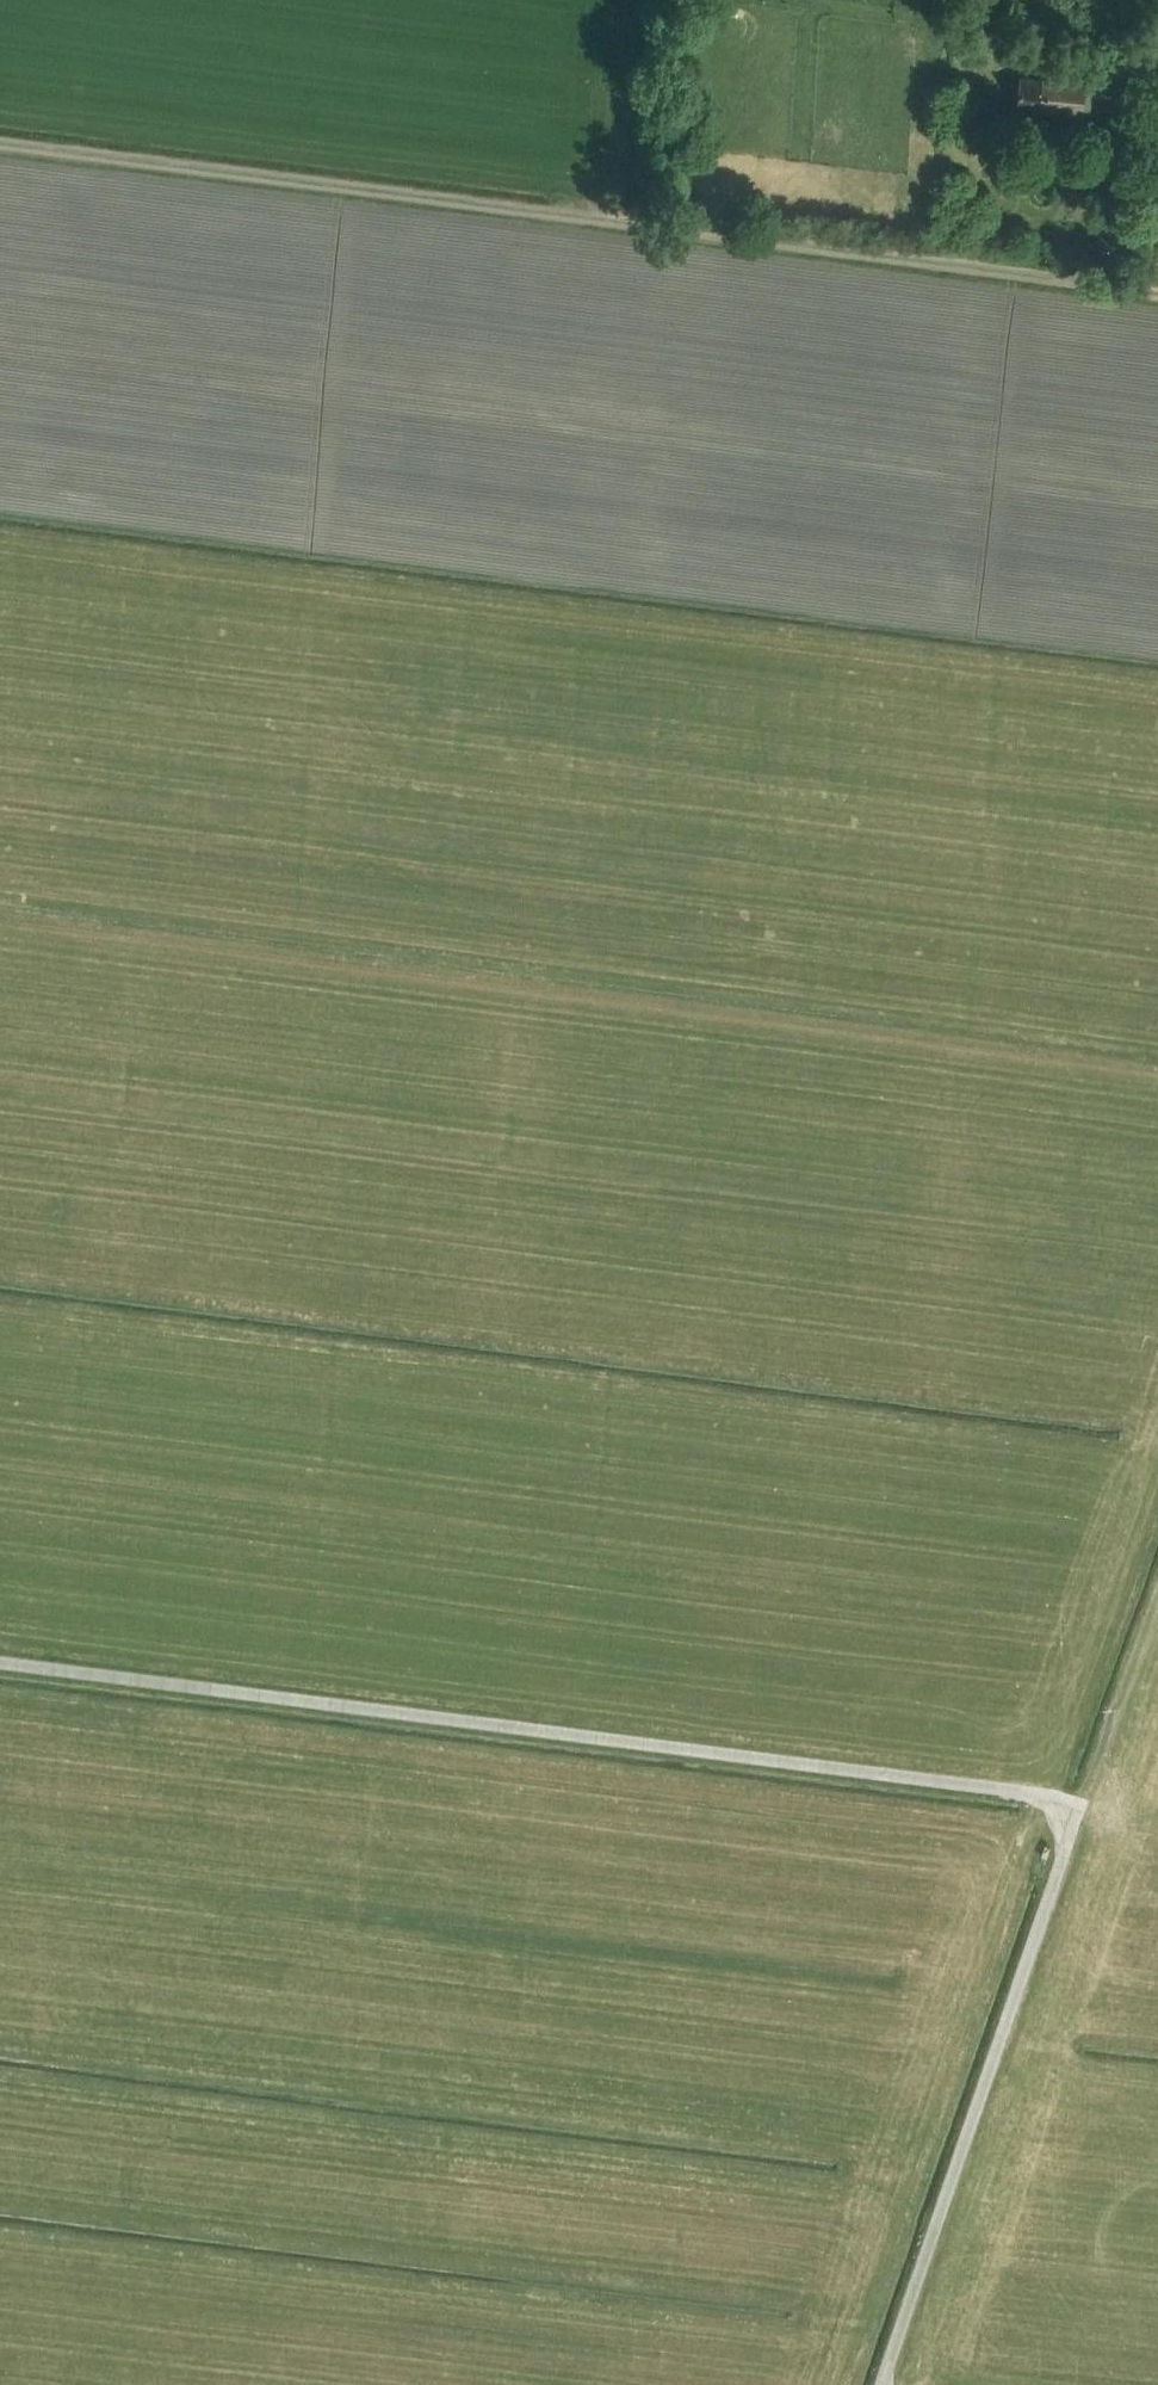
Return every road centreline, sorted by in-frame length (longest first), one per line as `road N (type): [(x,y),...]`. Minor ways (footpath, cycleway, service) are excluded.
road 1 (track): [(1157,294),(0,143)]

